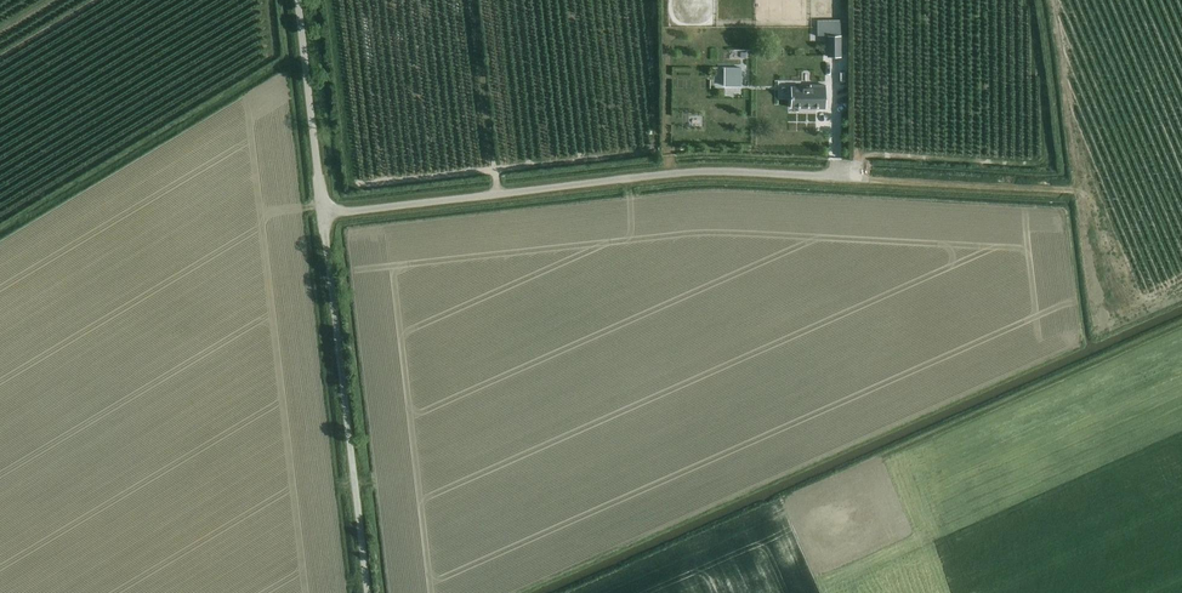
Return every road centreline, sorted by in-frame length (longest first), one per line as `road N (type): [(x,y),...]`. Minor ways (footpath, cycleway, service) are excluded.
road 1 (unclassified): [(324,217),(670,179),(862,182)]
road 2 (unclassified): [(368,592),(324,217)]
road 3 (unclassified): [(324,217),(299,0)]
road 4 (track): [(1067,193),(862,182)]

